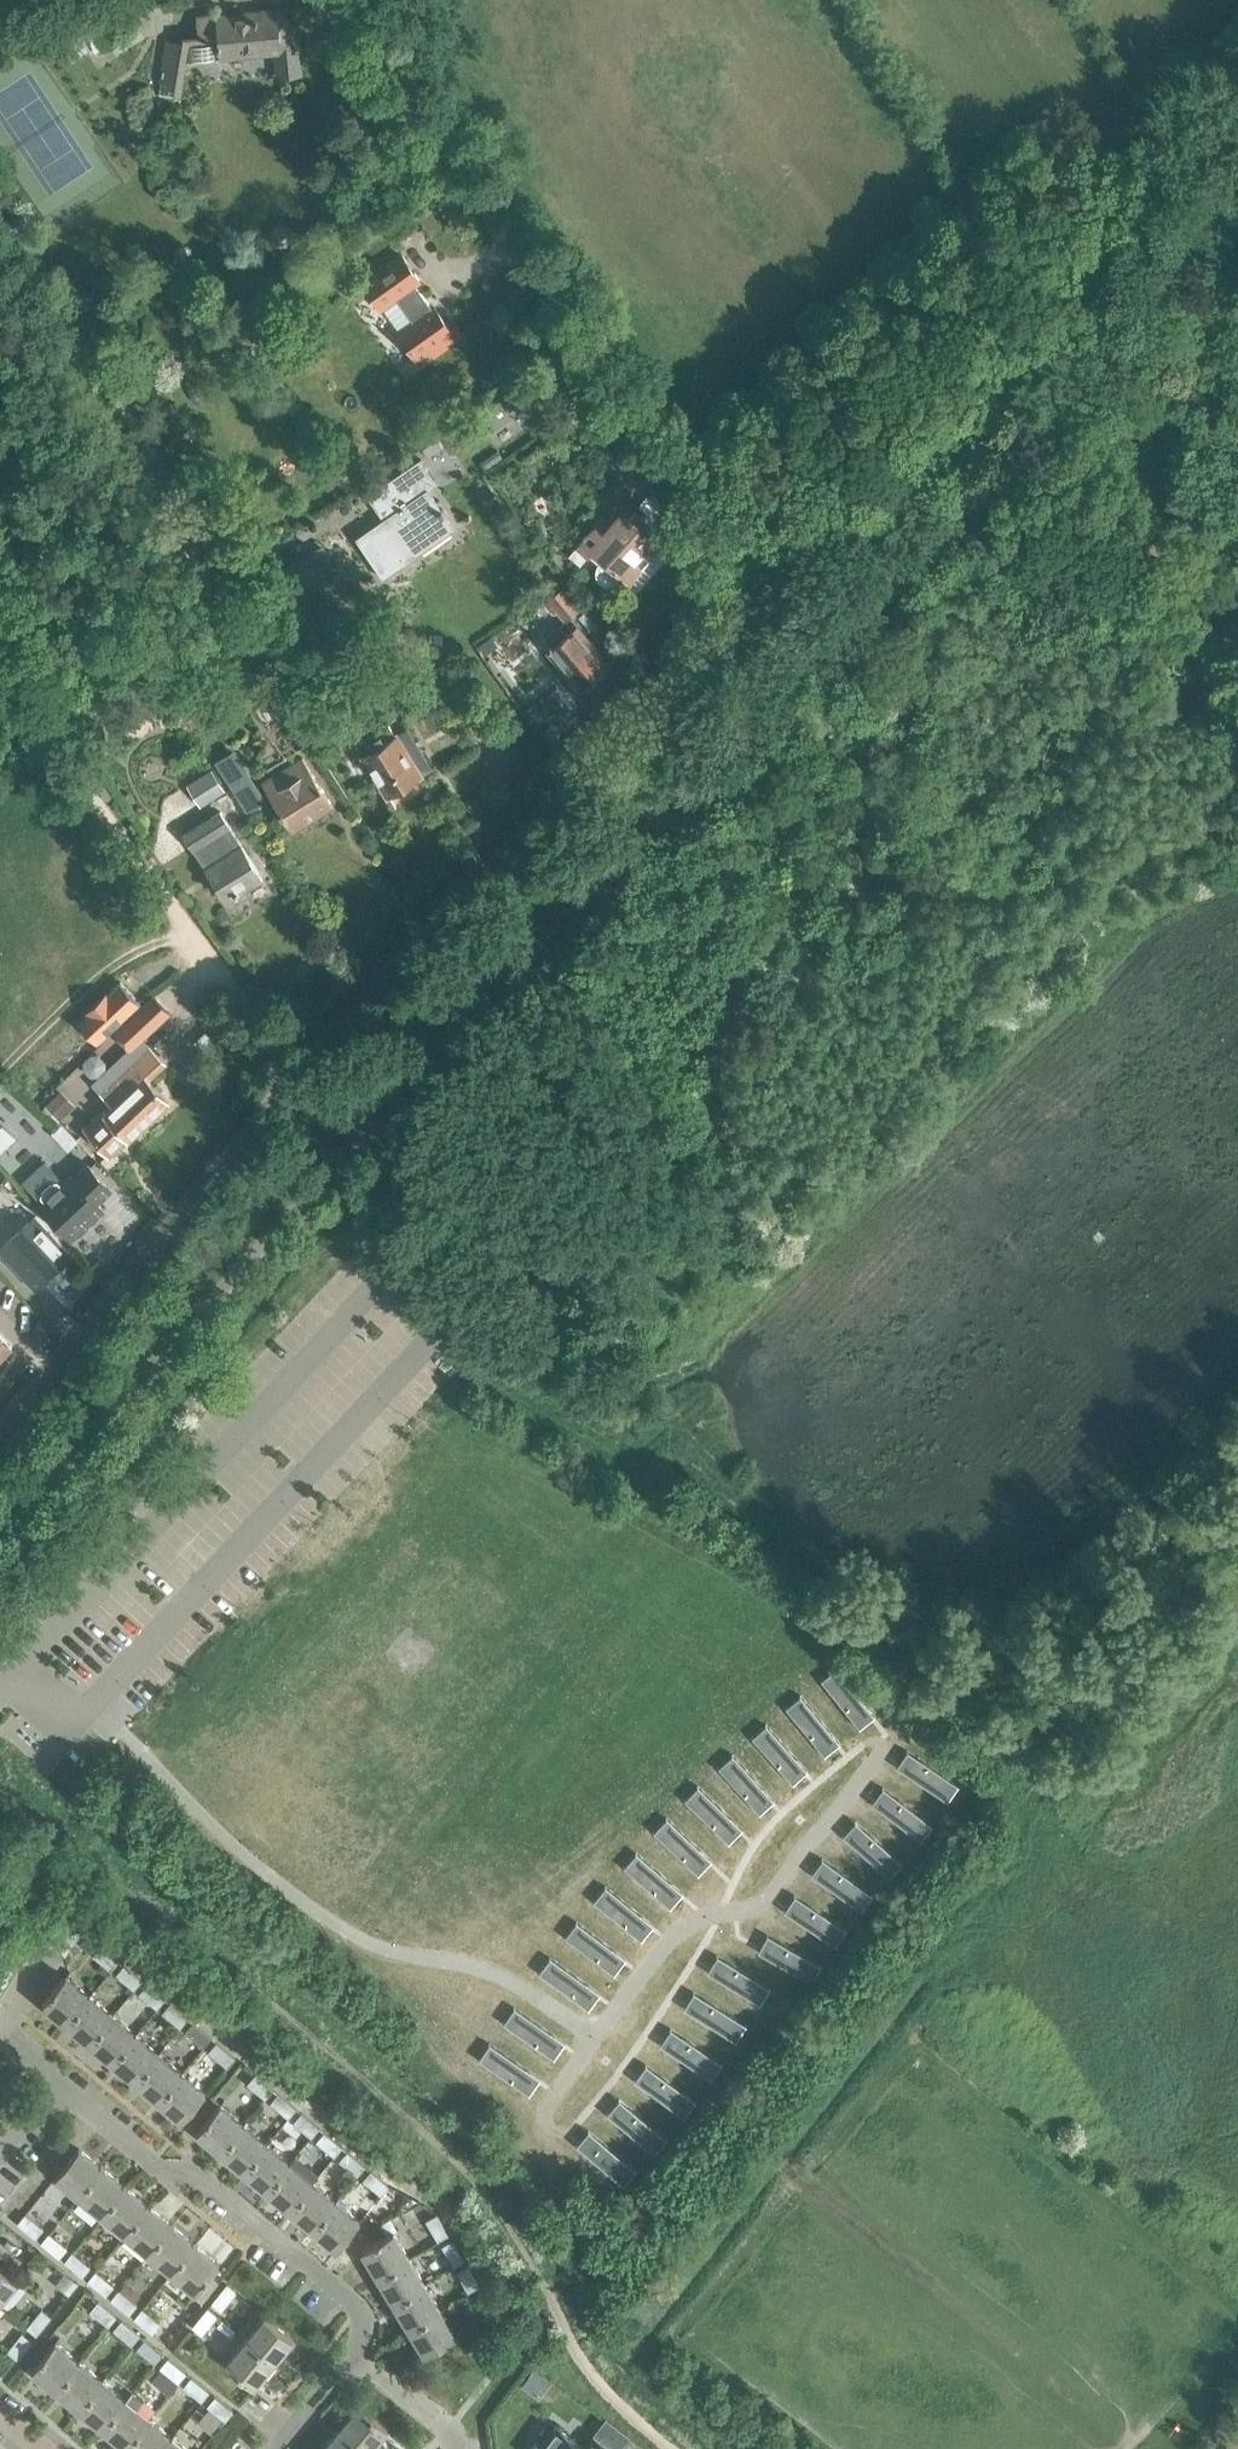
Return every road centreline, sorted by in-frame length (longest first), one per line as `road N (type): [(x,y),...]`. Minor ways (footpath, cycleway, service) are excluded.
road 1 (tertiary): [(0,1422),(413,952),(756,606)]
road 2 (track): [(294,1085),(110,818),(52,716),(57,671),(183,597),(195,555),(125,405),(0,220)]
road 3 (residential): [(0,1692),(15,1677),(65,1728),(93,1700),(250,1865),(348,1935),(387,1952),(487,1968),(595,2036)]
road 4 (residential): [(756,606),(479,198),(372,0)]
road 5 (residential): [(351,2354),(361,2339),(359,2312),(208,2184),(154,2160),(87,2106),(57,2092),(0,2153)]
road 6 (residential): [(879,1744),(771,1895),(748,1909),(700,1918),(667,1938),(595,2036)]
road 7 (tertiary): [(983,400),(1120,235),(1237,71)]
road 8 (tertiary): [(756,606),(983,400)]
road 9 (unclassified): [(1237,605),(1062,472)]
road 10 (residential): [(451,2448),(437,2418),(351,2354)]
road 11 (residential): [(274,2448),(351,2354)]

